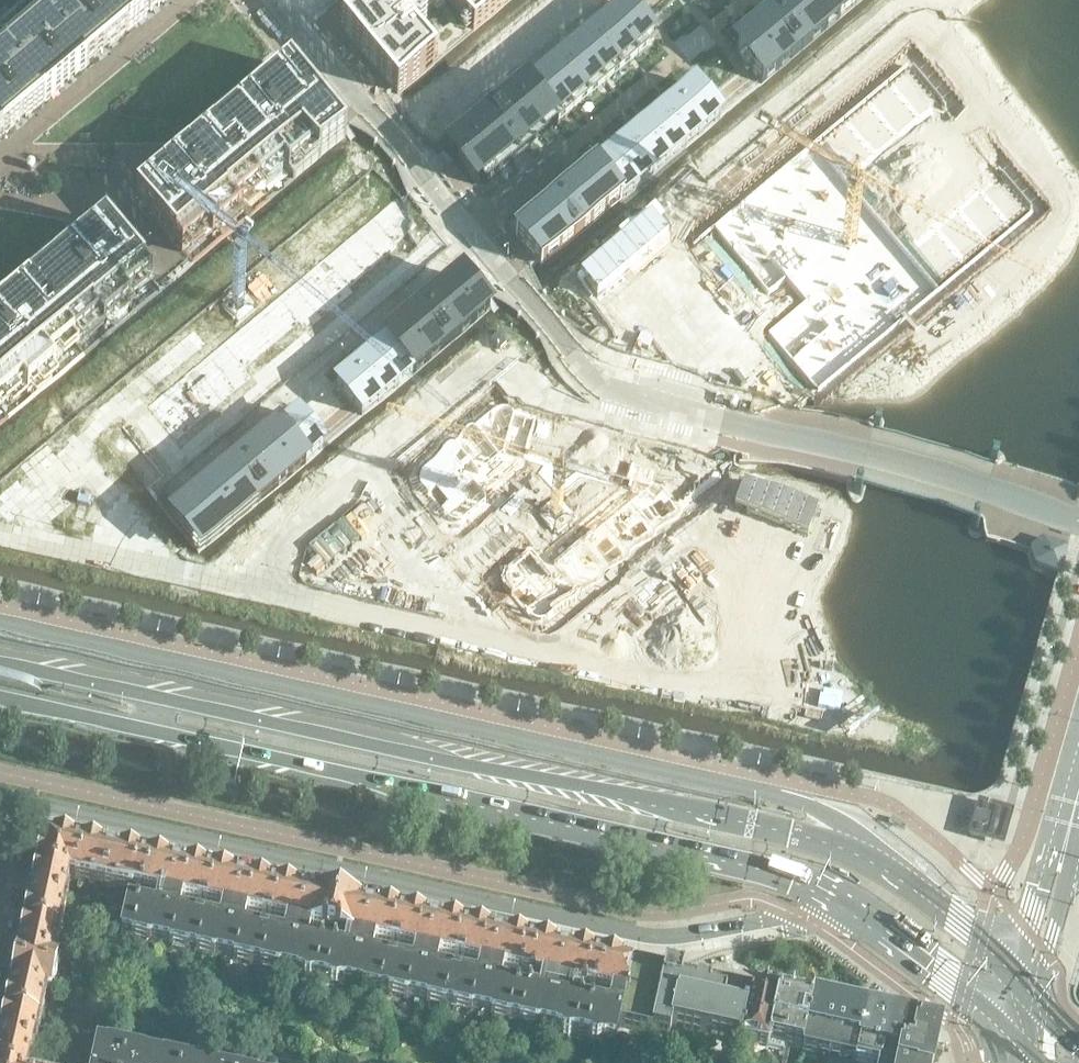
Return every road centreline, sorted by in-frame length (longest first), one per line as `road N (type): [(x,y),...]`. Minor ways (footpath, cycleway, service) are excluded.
road 1 (residential): [(277,0),(600,380),(1078,519)]
road 2 (tertiary): [(927,895),(856,828),(764,791),(0,625)]
road 3 (tertiary): [(0,794),(642,934),(686,936),(796,915),(866,916)]
road 4 (trunk): [(795,833),(0,655)]
road 5 (trunk): [(0,705),(785,874)]
road 6 (residential): [(1038,1002),(1078,788)]
road 7 (residential): [(1078,773),(1052,821),(1017,978)]
road 8 (primary): [(866,916),(1007,1026)]
road 9 (primary): [(927,895),(842,846),(795,833)]
road 10 (primary): [(1017,978),(927,895)]

